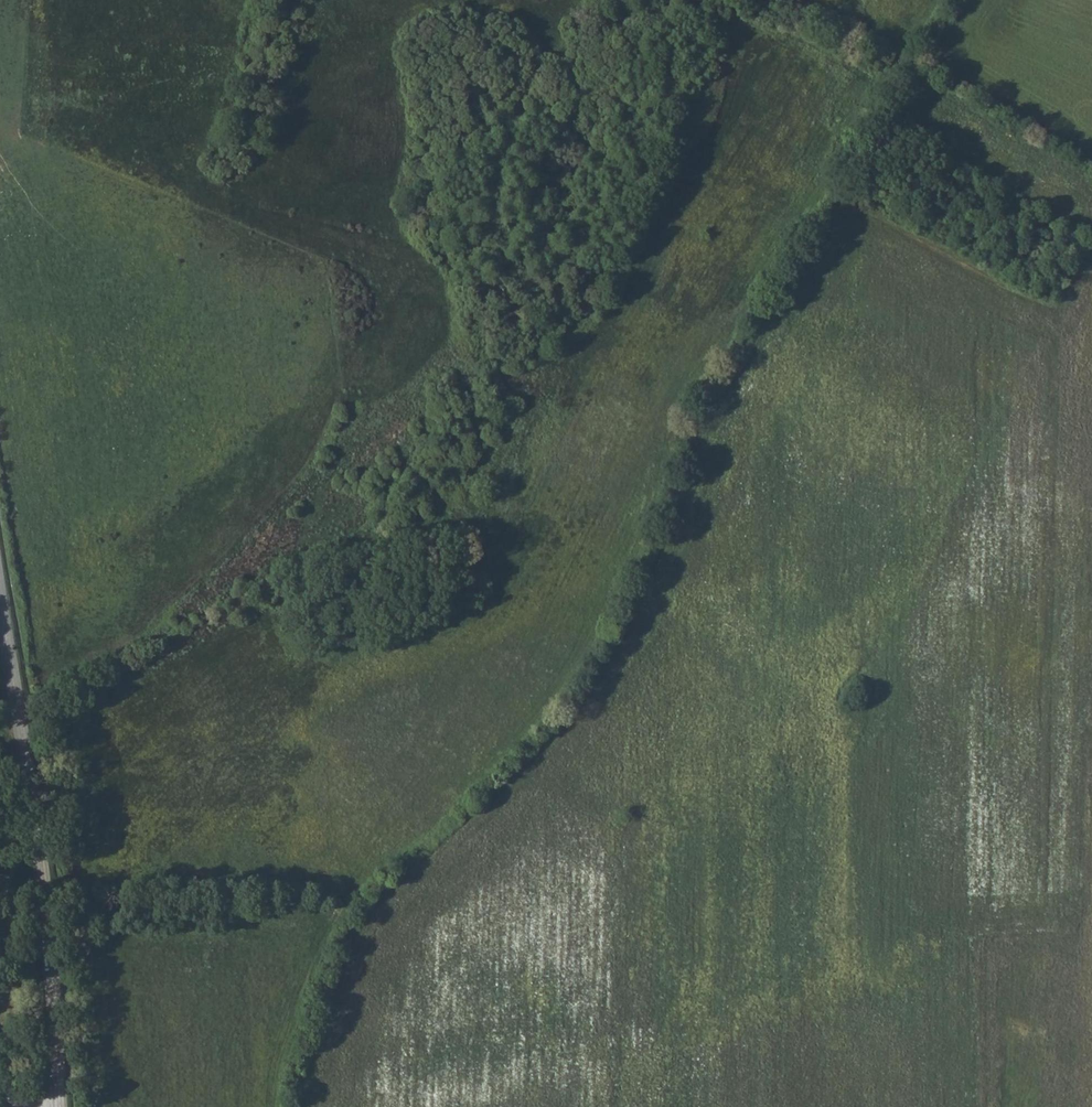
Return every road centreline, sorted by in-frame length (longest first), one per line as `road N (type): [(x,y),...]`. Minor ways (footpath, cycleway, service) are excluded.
road 1 (tertiary): [(0,594),(39,838),(60,1106)]

